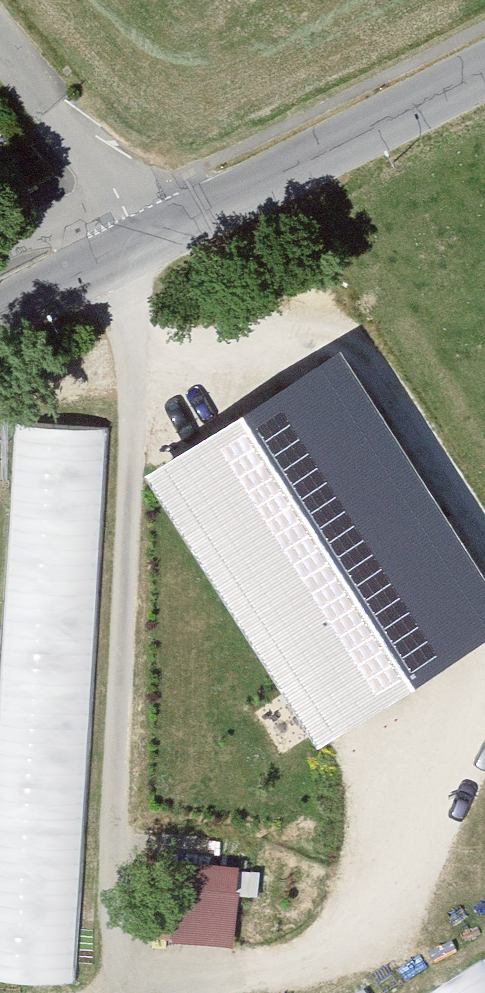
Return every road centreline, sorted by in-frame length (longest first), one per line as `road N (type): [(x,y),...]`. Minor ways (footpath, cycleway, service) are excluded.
road 1 (tertiary): [(484,73),(146,248)]
road 2 (residential): [(146,248),(108,167),(0,41)]
road 3 (tertiary): [(146,248),(0,322)]

